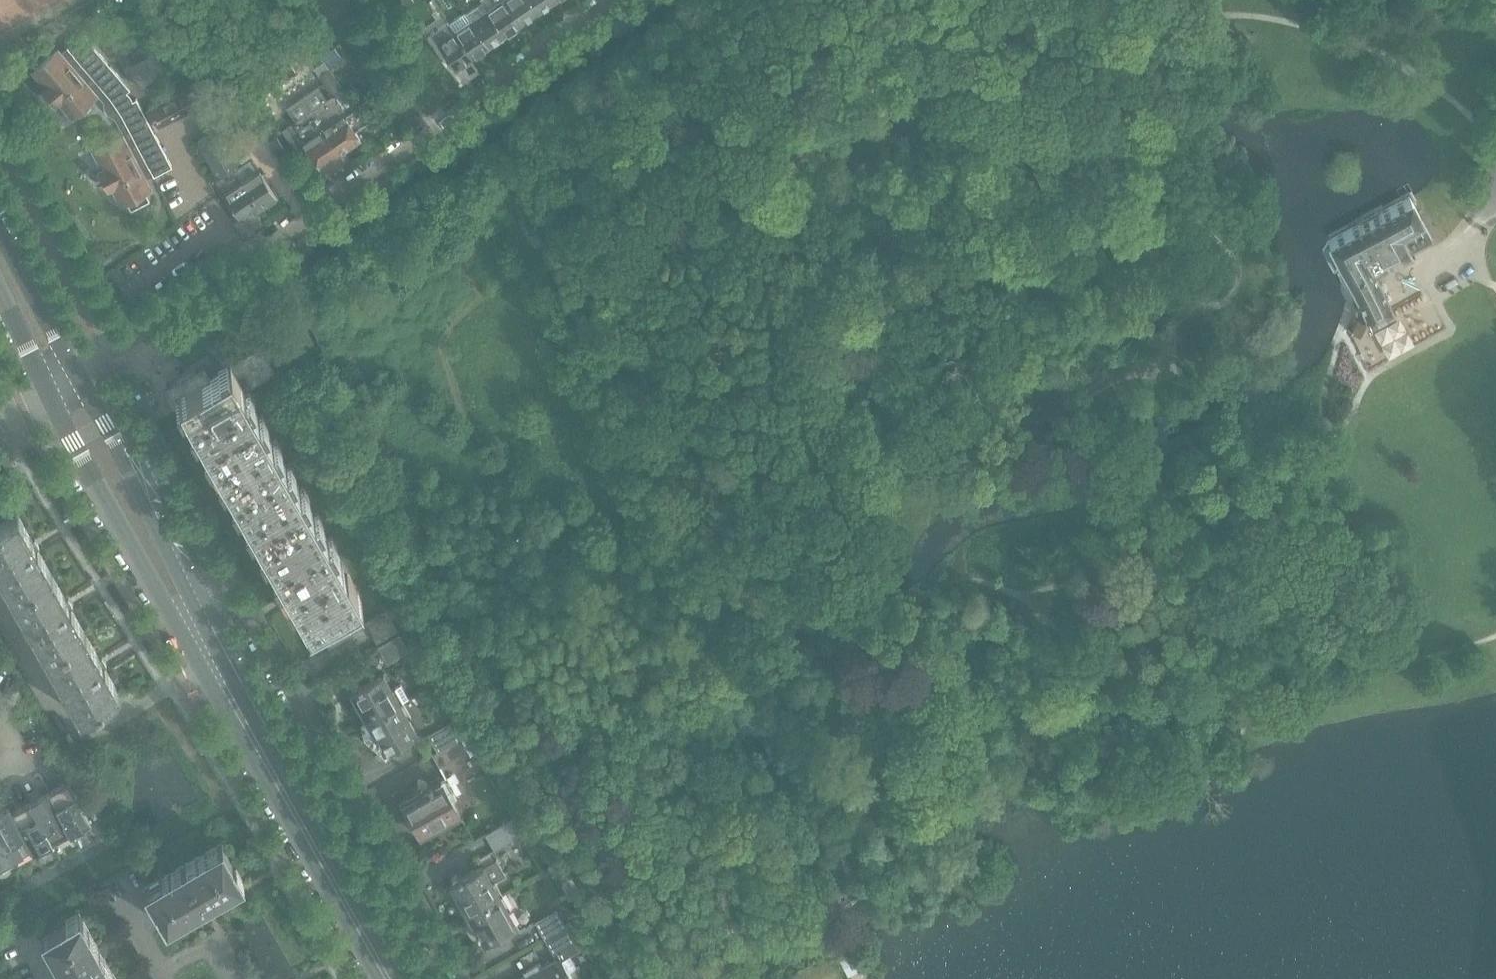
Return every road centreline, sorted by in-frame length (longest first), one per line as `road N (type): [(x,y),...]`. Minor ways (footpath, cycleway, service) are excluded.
road 1 (residential): [(76,373),(606,0)]
road 2 (residential): [(453,978),(231,588),(185,613)]
road 3 (tertiary): [(378,962),(185,613)]
road 4 (tertiary): [(185,613),(165,550),(76,373)]
road 5 (tertiary): [(48,390),(140,562),(185,613)]
road 6 (tertiary): [(76,373),(0,231)]

